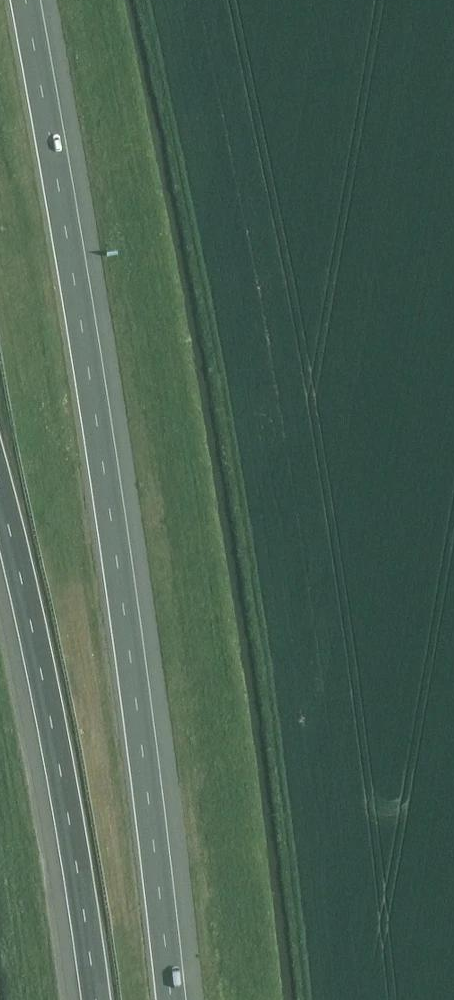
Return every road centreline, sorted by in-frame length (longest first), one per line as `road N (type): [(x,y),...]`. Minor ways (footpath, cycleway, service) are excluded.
road 1 (motorway): [(170,999),(108,506),(25,0)]
road 2 (motorway): [(0,496),(51,727),(95,999)]
road 3 (track): [(38,999),(0,766)]

